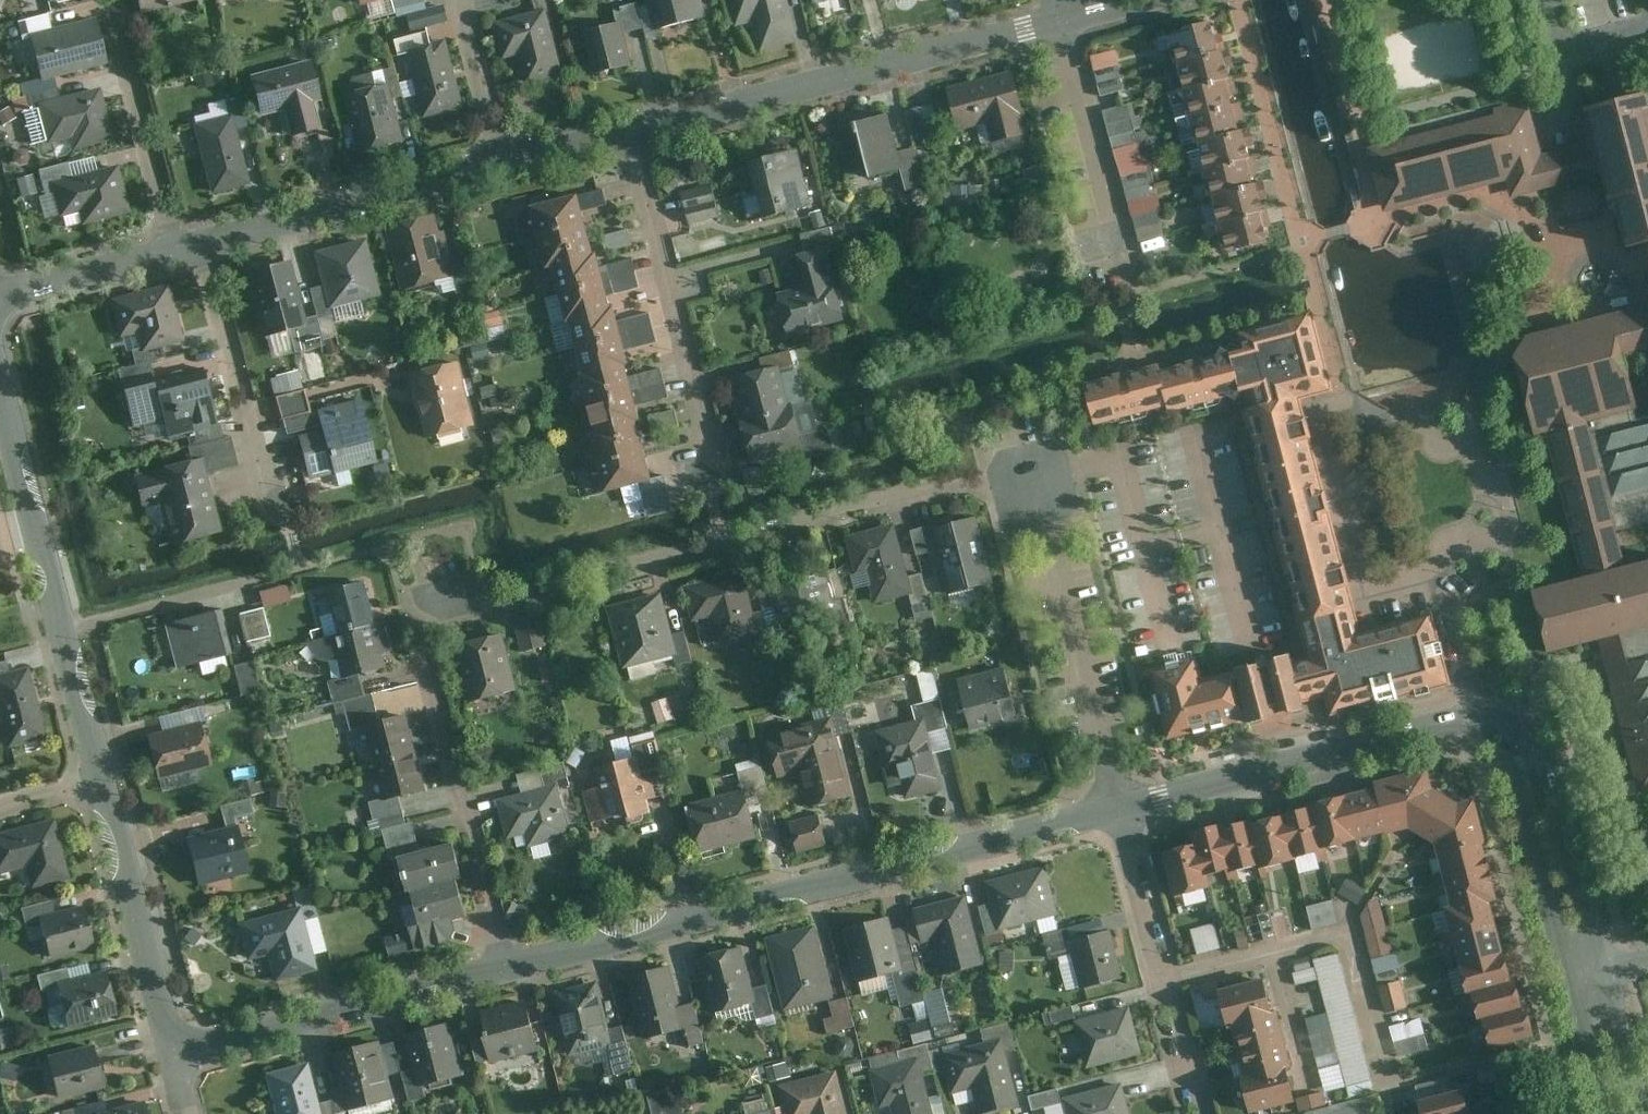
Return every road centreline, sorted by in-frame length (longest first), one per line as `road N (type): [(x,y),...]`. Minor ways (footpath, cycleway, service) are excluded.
road 1 (residential): [(505,965),(419,621),(1030,468)]
road 2 (residential): [(505,965),(1119,807)]
road 3 (residential): [(1061,20),(634,132)]
road 4 (residential): [(1548,751),(1501,552),(1437,566),(1475,717)]
road 5 (residential): [(0,386),(103,779)]
road 6 (residential): [(1119,807),(1475,717)]
road 7 (residential): [(1030,468),(1119,807)]
road 8 (residential): [(634,132),(707,472)]
road 9 (residential): [(172,1052),(505,965)]
road 10 (residential): [(1119,807),(1201,1113)]
road 11 (residential): [(504,165),(199,244)]
road 12 (residential): [(1475,717),(1507,744),(1568,978)]
road 13 (residential): [(103,779),(172,1052)]
road 14 (residential): [(199,244),(274,507)]
road 15 (residential): [(1061,20),(1129,270)]
road 16 (residential): [(174,251),(110,0)]
road 17 (residential): [(1607,969),(1548,751)]
road 18 (residential): [(174,251),(0,294)]
road 19 (residential): [(504,165),(463,0)]
road 20 (residential): [(1645,1113),(1607,969)]
road 21 (residential): [(1568,978),(1602,1113)]
road 22 (residential): [(634,132),(504,165)]

